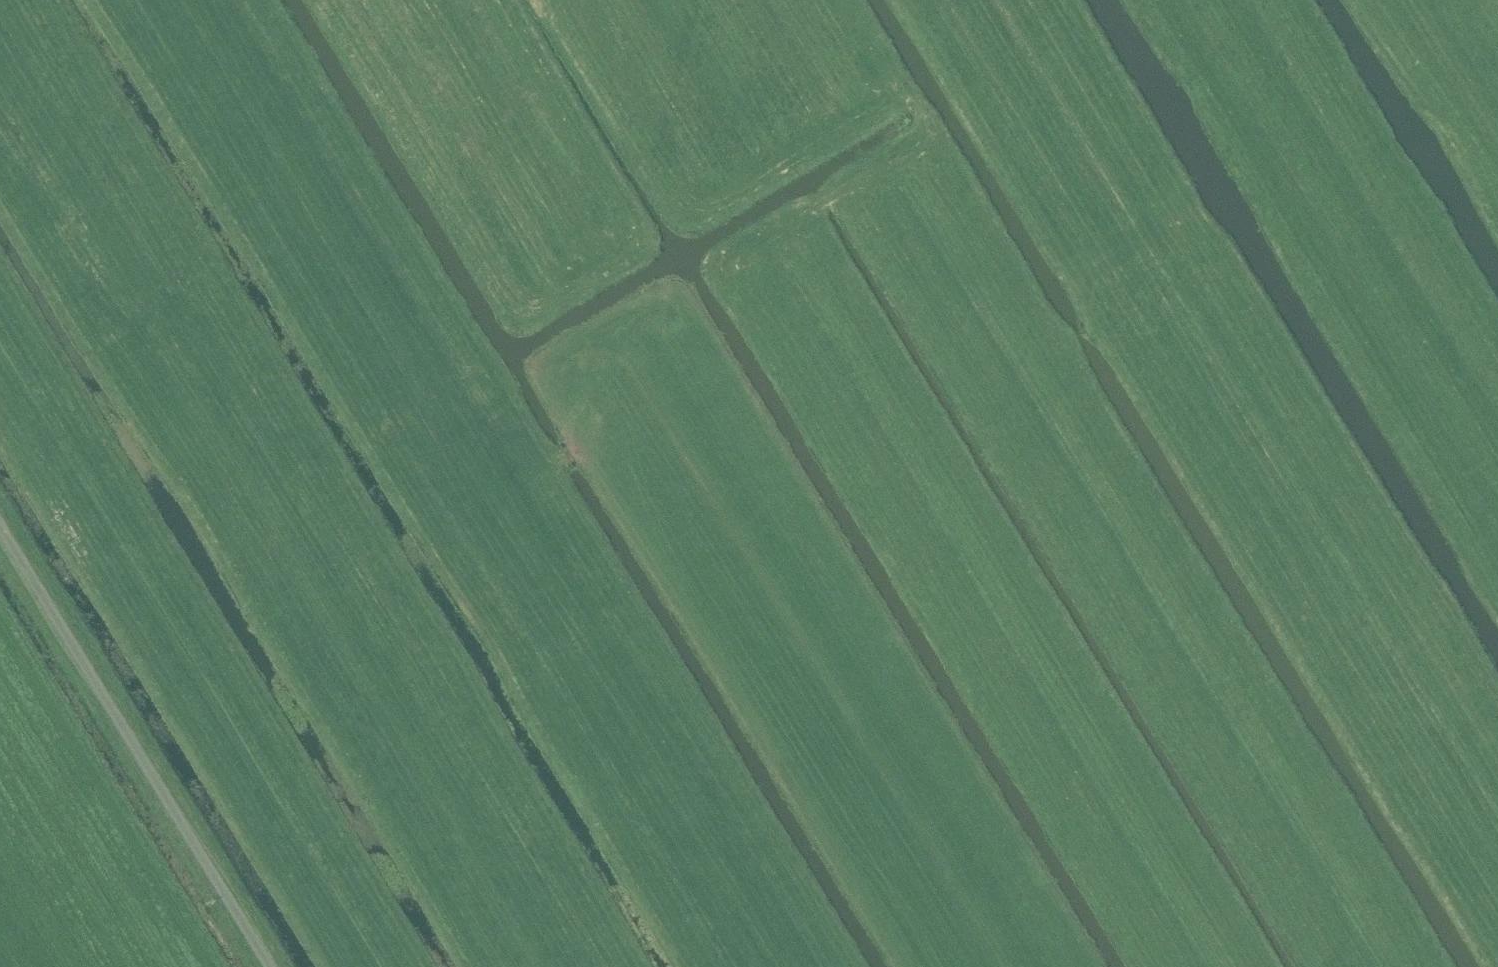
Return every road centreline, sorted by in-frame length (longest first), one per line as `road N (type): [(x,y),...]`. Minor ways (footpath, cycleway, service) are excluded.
road 1 (unclassified): [(271,966),(0,524)]

